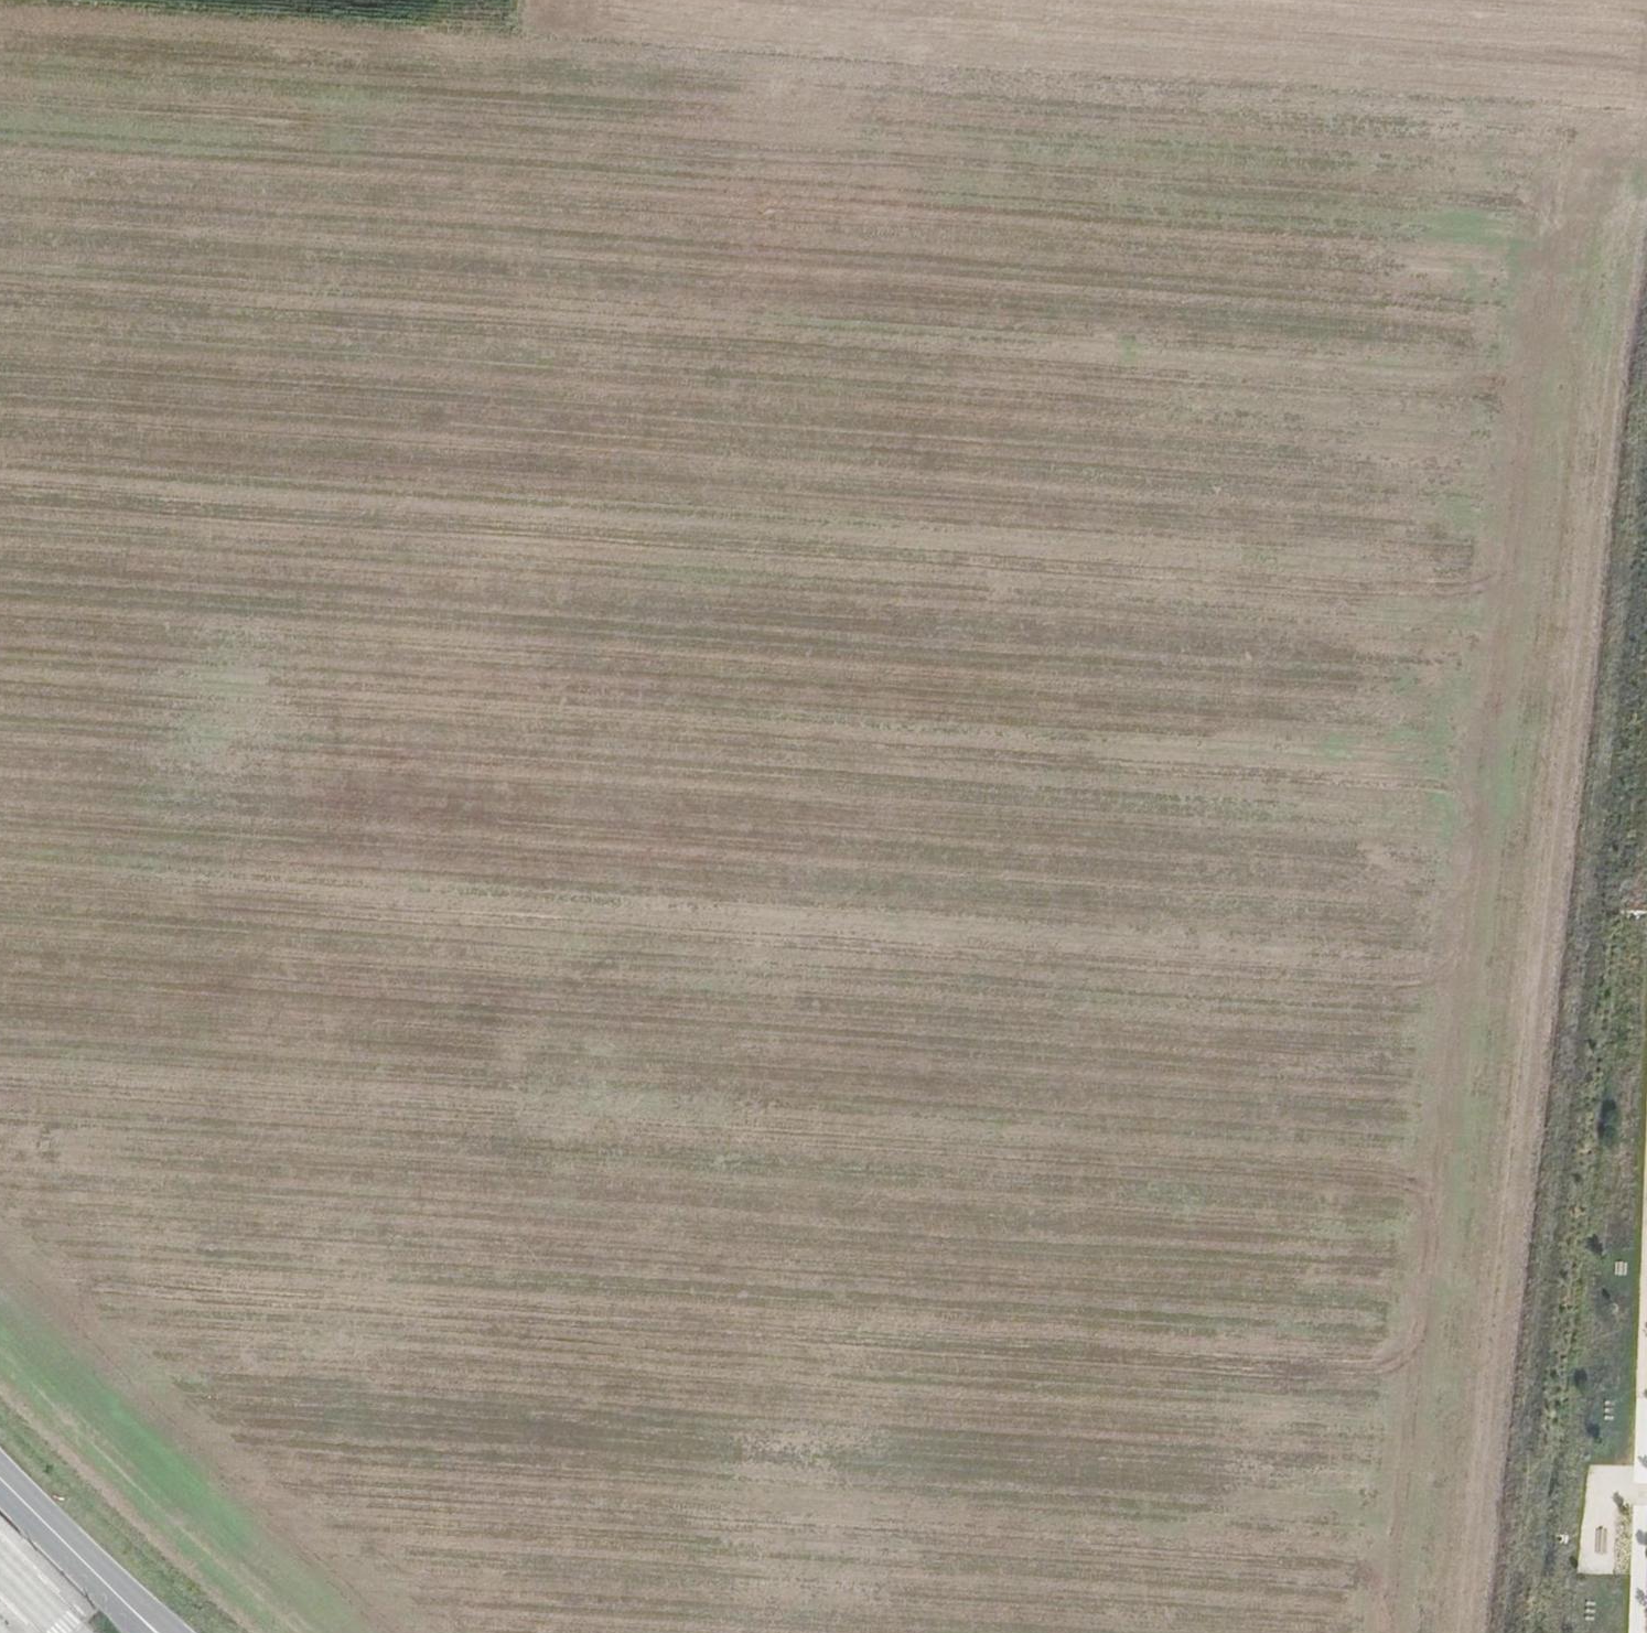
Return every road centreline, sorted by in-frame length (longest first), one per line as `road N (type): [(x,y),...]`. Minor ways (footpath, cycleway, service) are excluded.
road 1 (track): [(1646,295),(1487,1632)]
road 2 (secondary): [(156,1631),(0,1477)]

